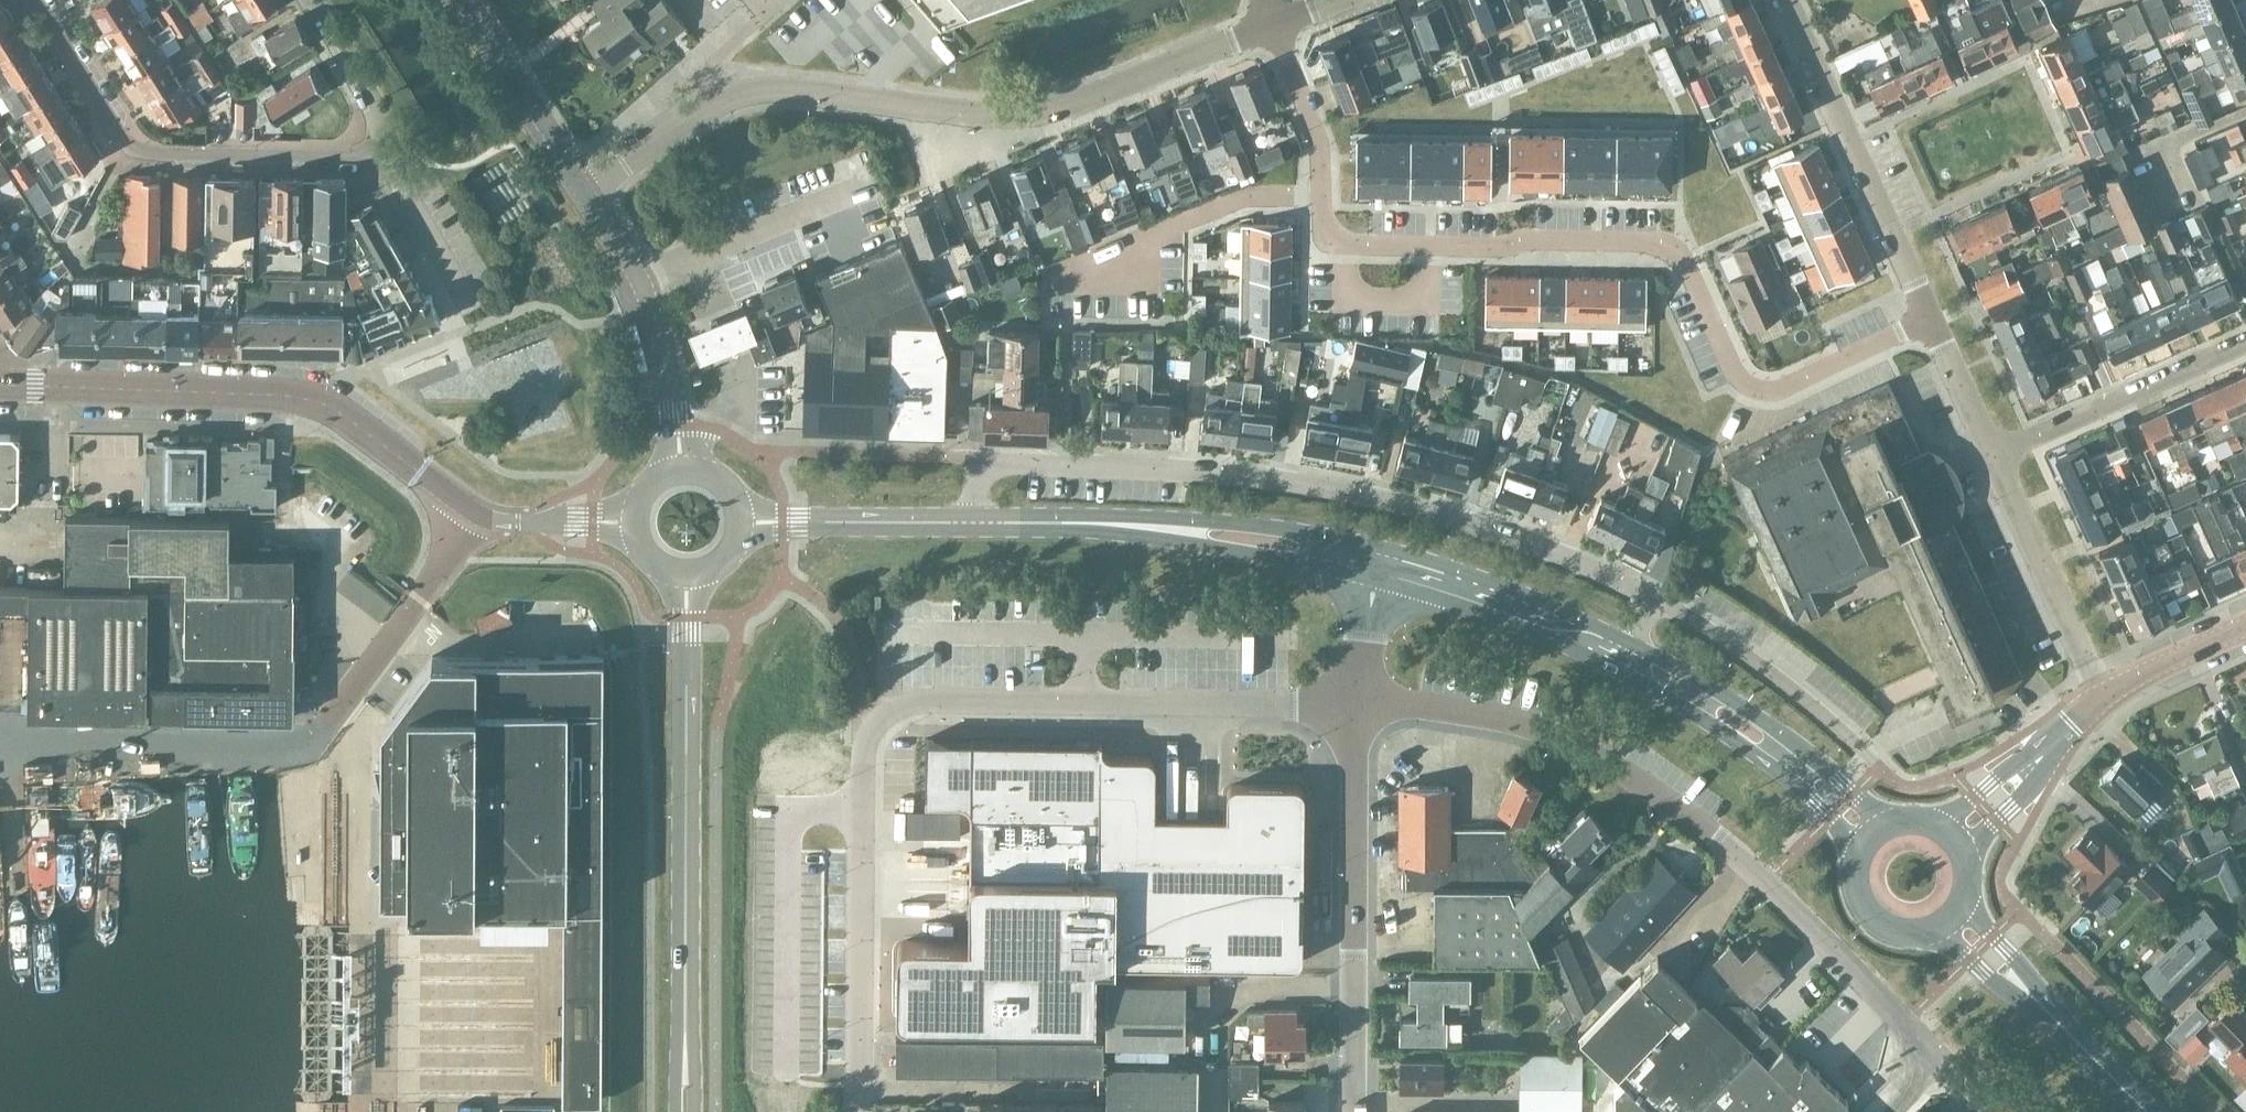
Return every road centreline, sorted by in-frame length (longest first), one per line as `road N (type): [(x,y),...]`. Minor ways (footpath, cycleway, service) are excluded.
road 1 (unclassified): [(858,1111),(861,751),(882,716),(927,698),(1354,702)]
road 2 (unclassified): [(1653,599),(1457,520),(1241,475),(975,462),(974,522)]
road 3 (residential): [(1929,317),(1764,390),(1735,371),(1692,276),(1664,244),(1342,243),(1325,231),(1321,194)]
road 4 (unclassified): [(583,189),(743,92),(792,89),(988,115),(1025,112),(1082,99),(1273,24)]
road 5 (unclassified): [(0,744),(273,744),(310,736),(475,513)]
road 6 (unclassified): [(475,513),(315,400),(0,385)]
road 7 (primary): [(685,1032),(686,573)]
road 8 (residential): [(36,0),(123,137),(141,150),(385,154)]
road 9 (unclassified): [(1352,1111),(1354,702)]
road 10 (unclassified): [(1354,702),(1443,706),(1544,731),(1618,768),(1721,842)]
road 11 (unclassified): [(1992,1111),(1721,842)]
road 12 (residential): [(1929,317),(1786,0)]
road 13 (primary): [(1385,547),(1211,520),(1068,514),(1059,522)]
road 14 (primary): [(1059,522),(1068,530),(1170,540),(1377,580)]
road 15 (primary): [(1896,821),(1785,734),(1631,642)]
road 16 (primary): [(1617,670),(1782,774),(1836,821),(1857,860)]
road 17 (residential): [(1321,194),(1245,195),(1055,273)]
road 18 (residential): [(1992,455),(2245,342)]
road 19 (primary): [(1631,642),(1524,593),(1385,547)]
road 20 (unclassified): [(1866,754),(1741,653),(1653,599)]
road 21 (residential): [(2101,694),(1992,455)]
road 22 (residential): [(637,276),(878,180)]
road 23 (primary): [(1377,580),(1527,629),(1617,670)]
road 24 (secondary): [(583,189),(462,0)]
road 25 (secondary): [(680,454),(637,276)]
road 26 (residential): [(1321,194),(1319,142),(1273,24)]
road 27 (residential): [(385,154),(472,309)]
road 28 (residential): [(385,154),(376,107),(316,0)]
road 29 (unclassified): [(634,521),(498,522),(475,513)]
road 30 (tertiary): [(2101,694),(2245,626)]
road 31 (primary): [(974,522),(815,521)]
road 32 (residential): [(1992,455),(1929,317)]
road 33 (primary): [(2148,1111),(2044,1008)]
road 34 (tertiary): [(1967,861),(2031,788),(2050,746)]
road 35 (tertiary): [(2050,746),(1929,821)]
road 36 (primary): [(1927,930),(2025,1004),(2044,1008)]
road 37 (primary): [(2044,1008),(2042,990),(1986,929),(1966,893)]
road 38 (unclassified): [(1354,702),(1377,580)]
road 39 (primary): [(1857,860),(1856,890),(1871,916),(1897,931),(1927,930)]

